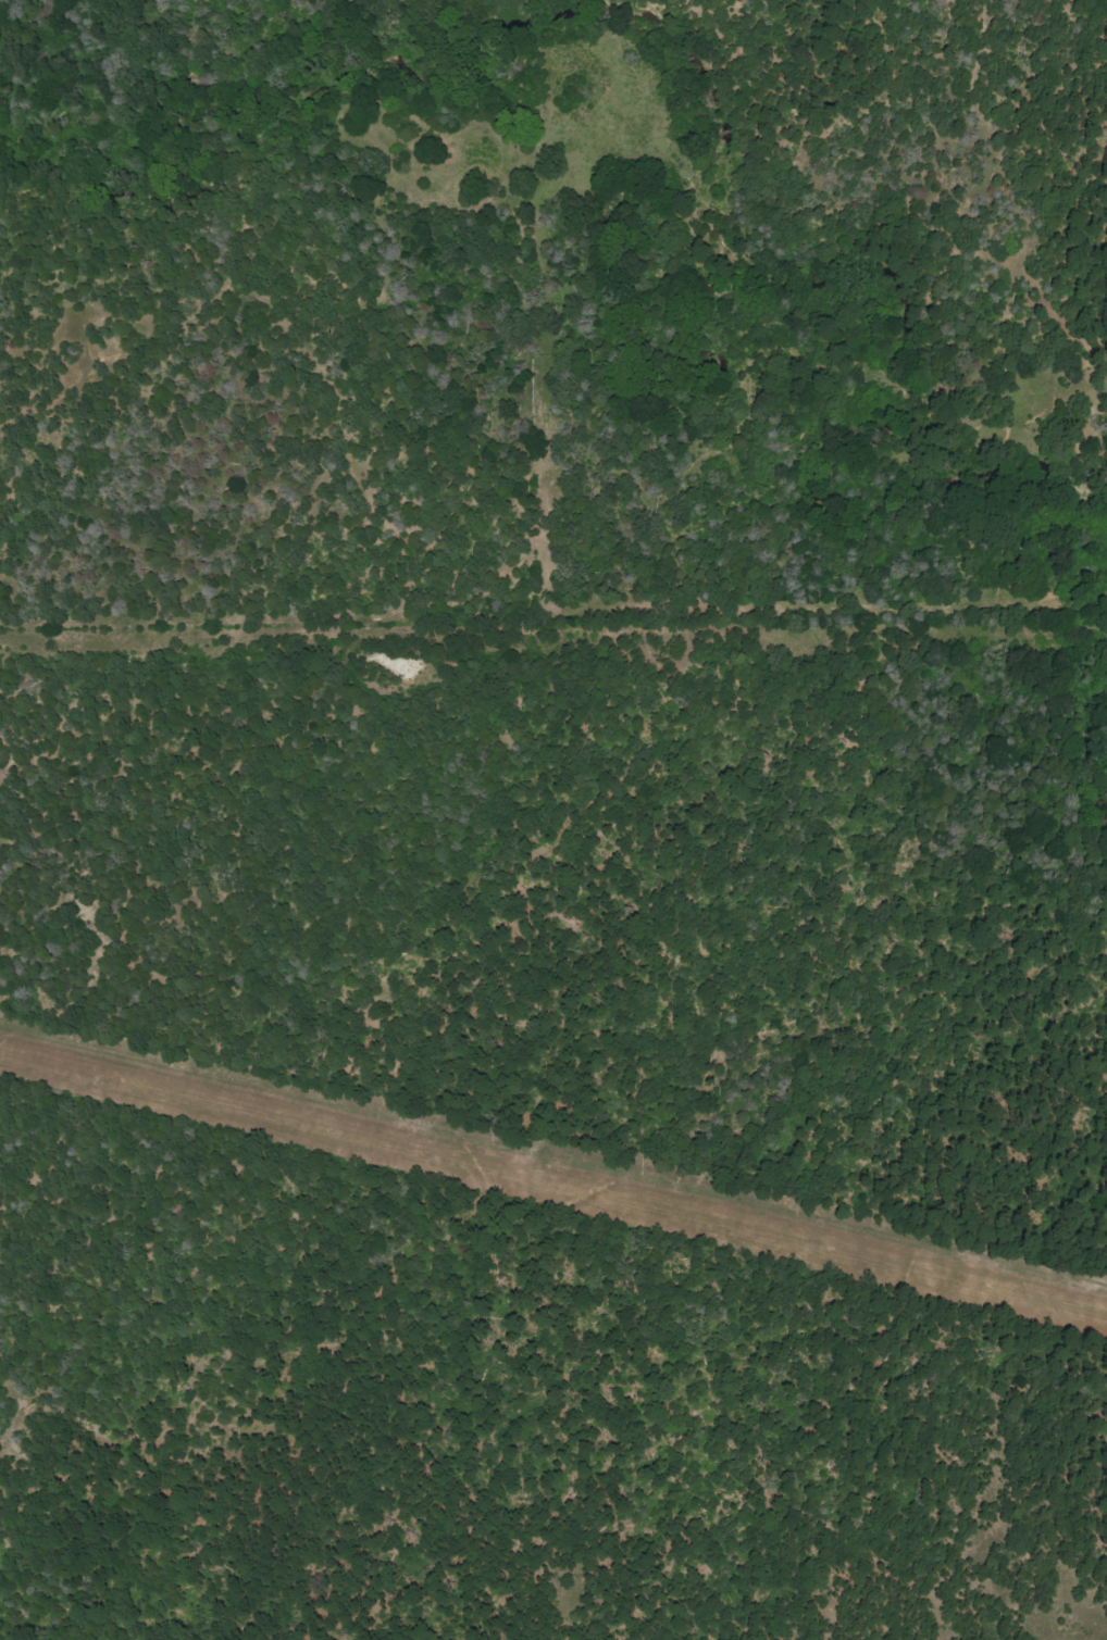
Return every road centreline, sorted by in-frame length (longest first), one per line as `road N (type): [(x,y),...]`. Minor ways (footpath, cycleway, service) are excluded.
road 1 (residential): [(0,434),(217,301),(245,231),(271,211),(469,222),(511,205),(581,109),(567,0)]
road 2 (residential): [(546,1639),(538,1604),(501,1545),(325,1394),(261,1094)]

